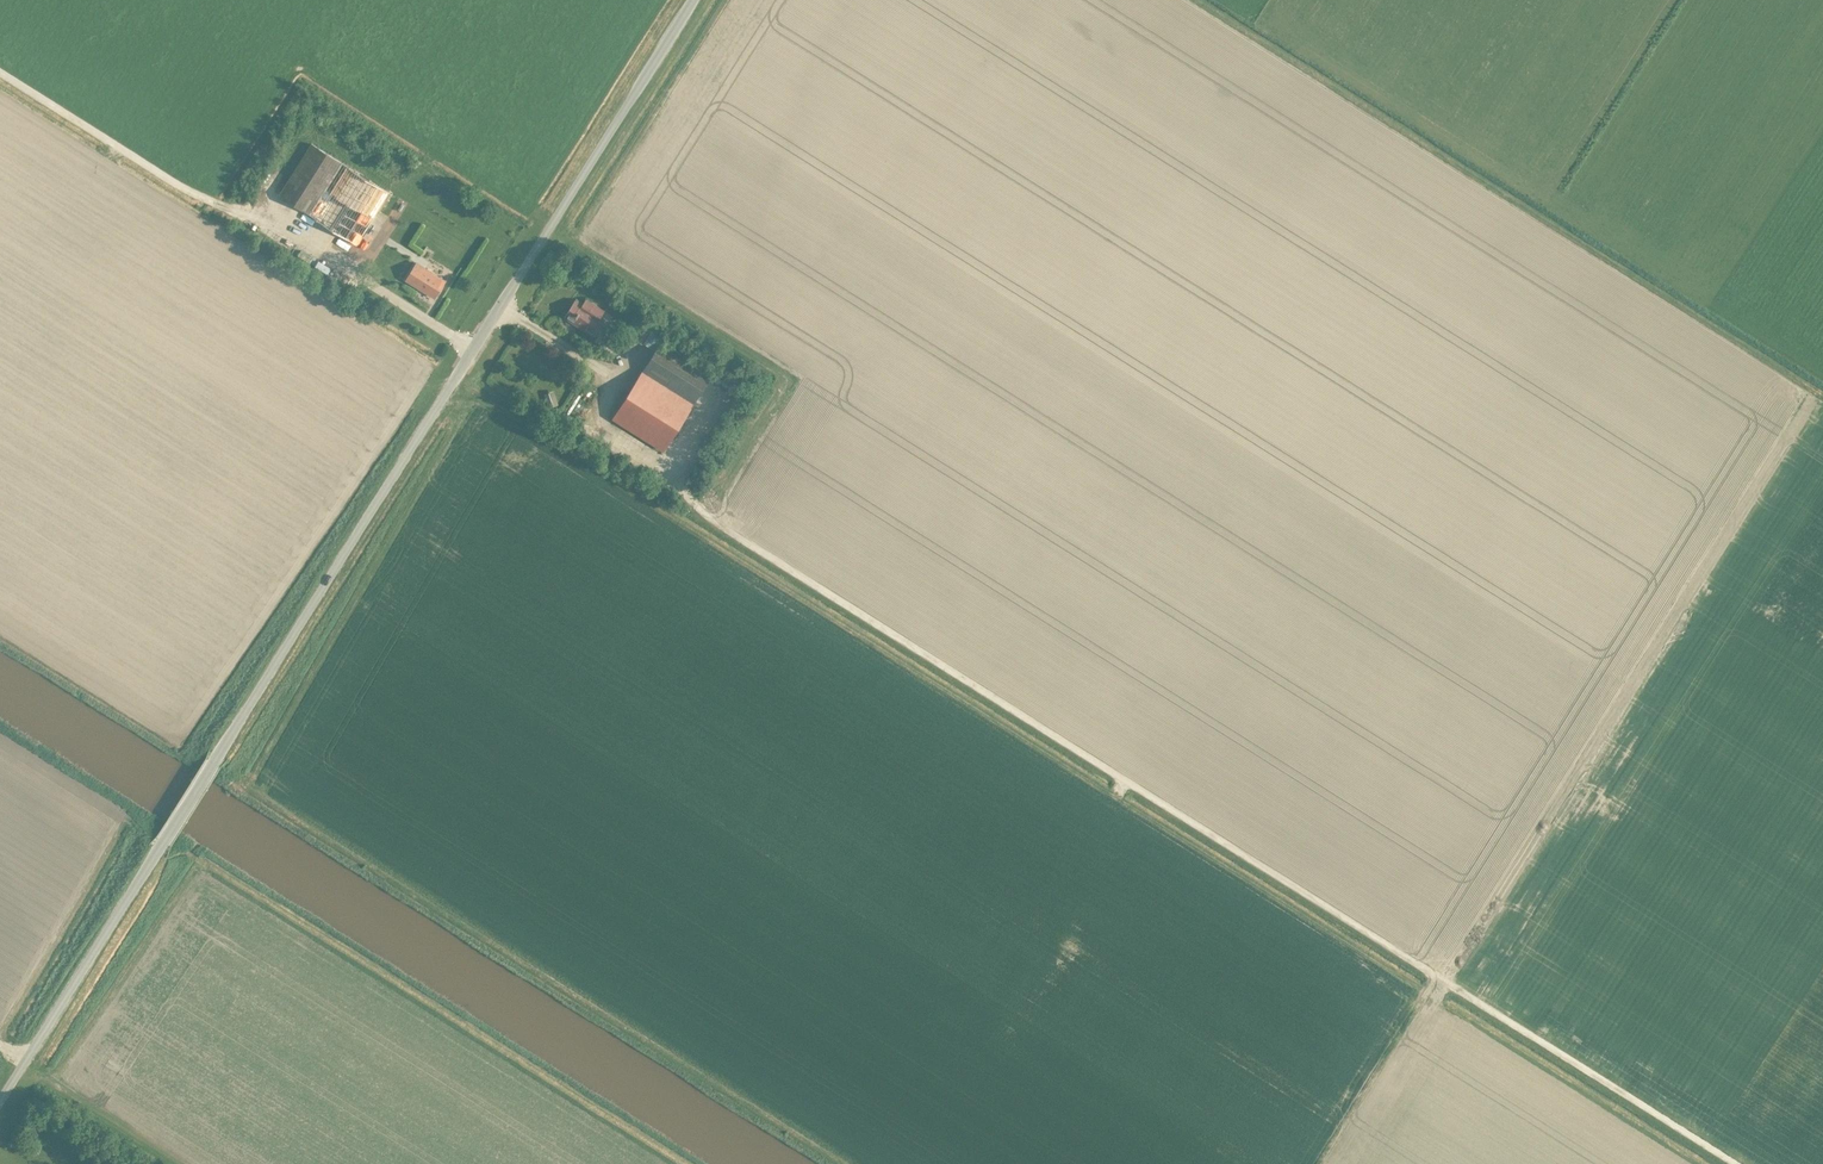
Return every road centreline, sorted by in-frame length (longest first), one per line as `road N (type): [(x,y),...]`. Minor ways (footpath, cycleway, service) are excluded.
road 1 (unclassified): [(0,1100),(697,0)]
road 2 (track): [(1736,1163),(712,521),(674,478)]

